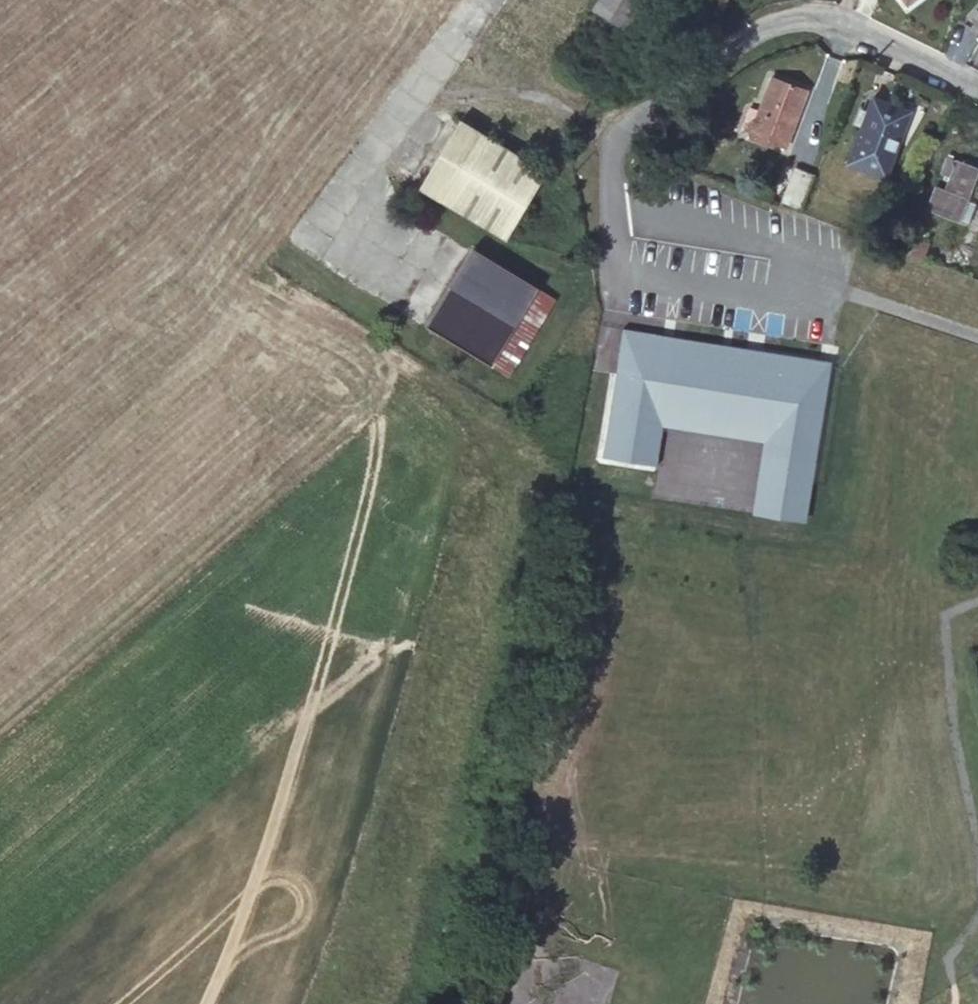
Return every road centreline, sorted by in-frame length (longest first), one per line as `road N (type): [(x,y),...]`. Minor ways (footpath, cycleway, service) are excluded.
road 1 (track): [(386,0),(0,360)]
road 2 (residential): [(606,154),(704,56),(747,24),(798,9),(839,18),(977,87)]

